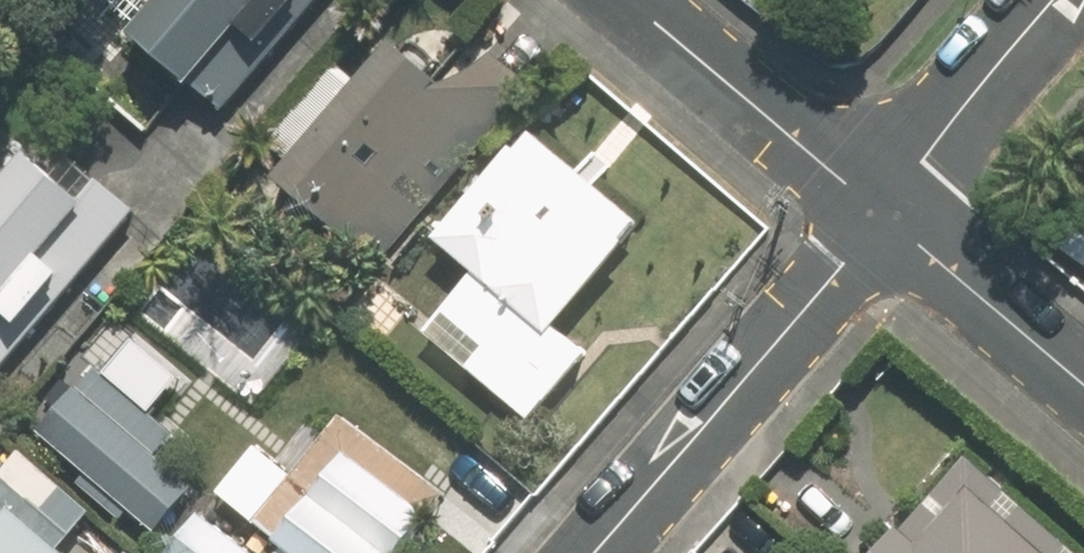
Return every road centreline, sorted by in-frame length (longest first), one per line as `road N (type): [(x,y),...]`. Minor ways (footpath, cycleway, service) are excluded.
road 1 (residential): [(887,212),(591,552)]
road 2 (residential): [(887,212),(632,0)]
road 3 (residential): [(1055,0),(887,212)]
road 4 (residential): [(1083,380),(887,212)]

